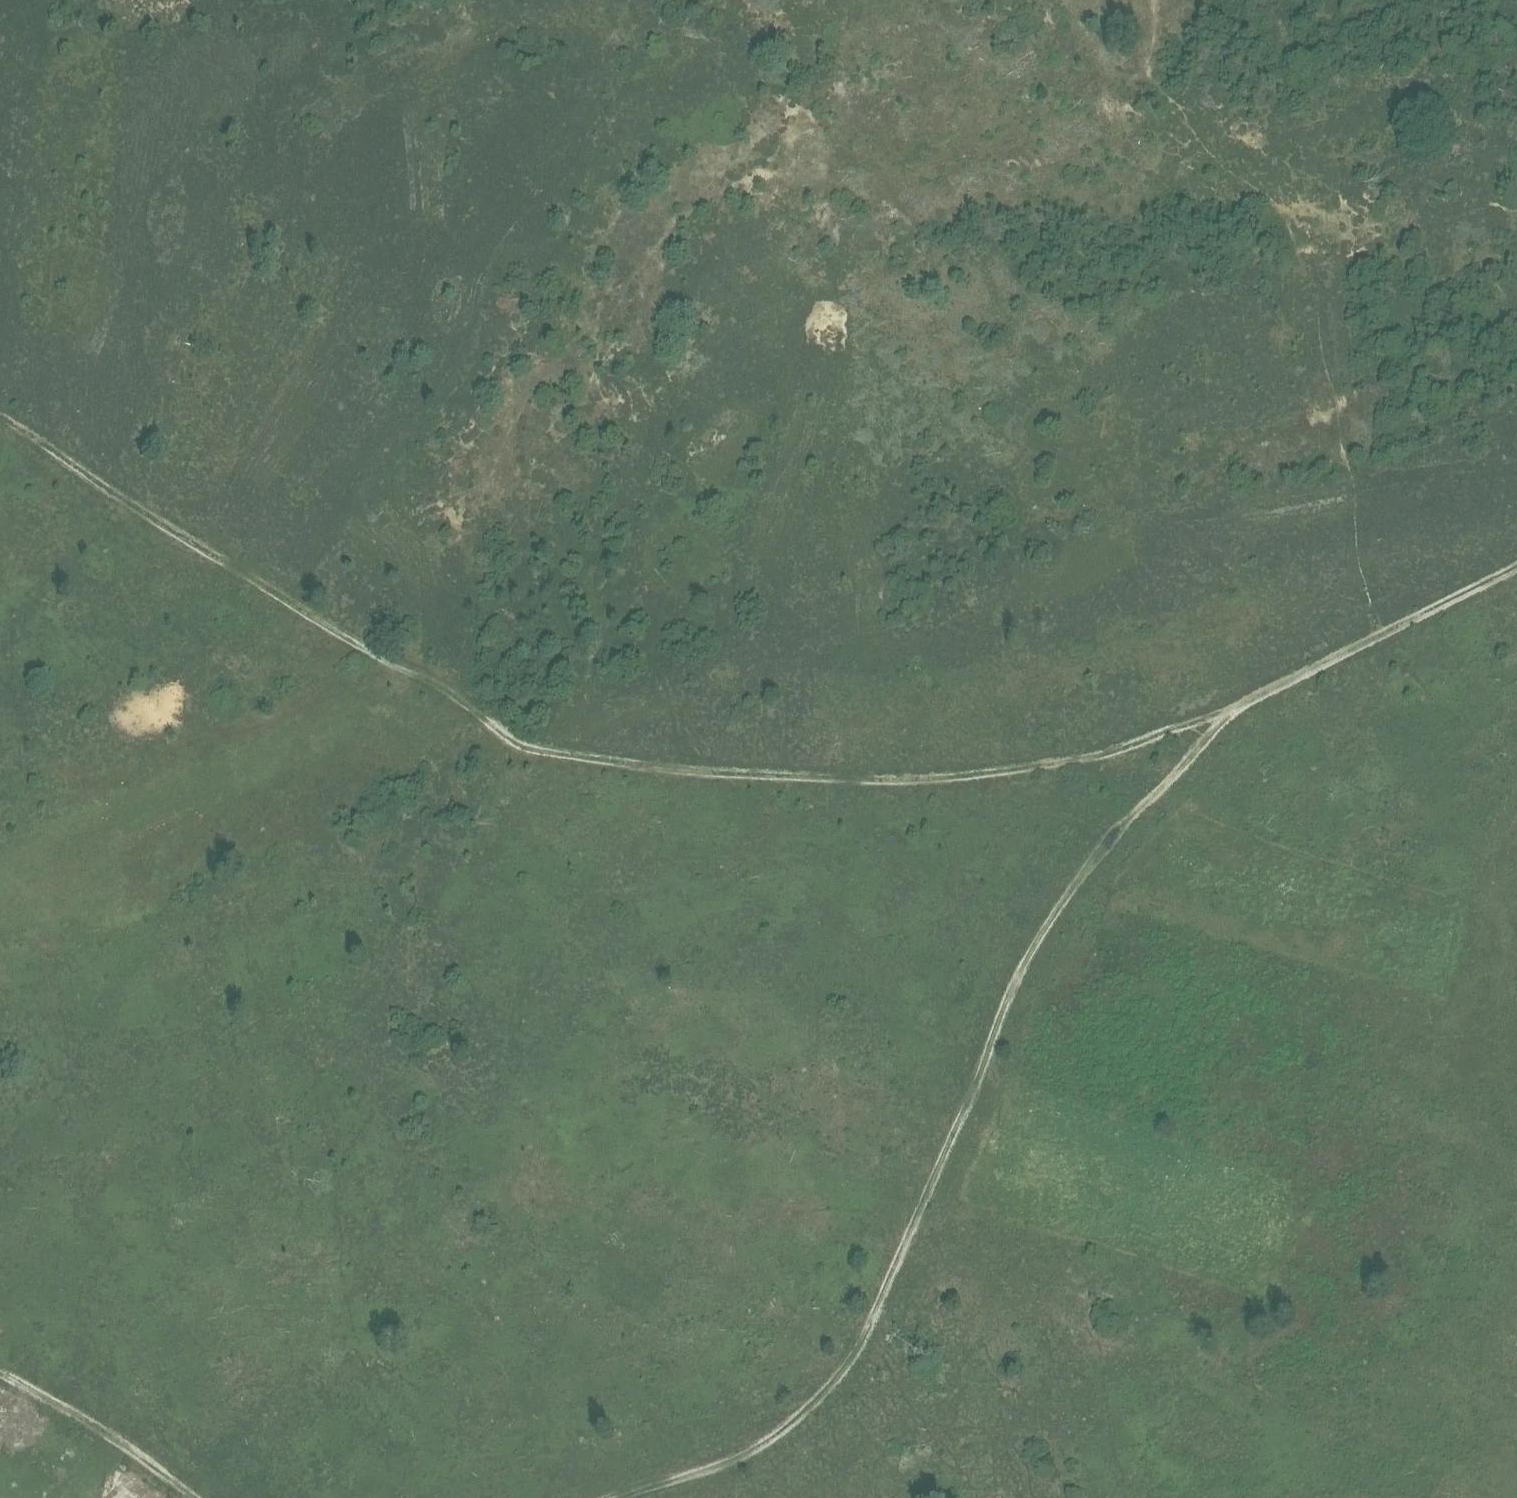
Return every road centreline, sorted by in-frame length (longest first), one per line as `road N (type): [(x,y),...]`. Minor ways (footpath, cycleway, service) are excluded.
road 1 (track): [(0,415),(535,749),(719,771),(935,778),(1111,751),(1248,702)]
road 2 (track): [(1248,702),(1104,846),(1015,978),(935,1181),(862,1336),(822,1391),(745,1455),(614,1497)]
road 3 (track): [(1248,702),(1516,566)]
road 4 (track): [(195,1497),(93,1423),(0,1374)]

